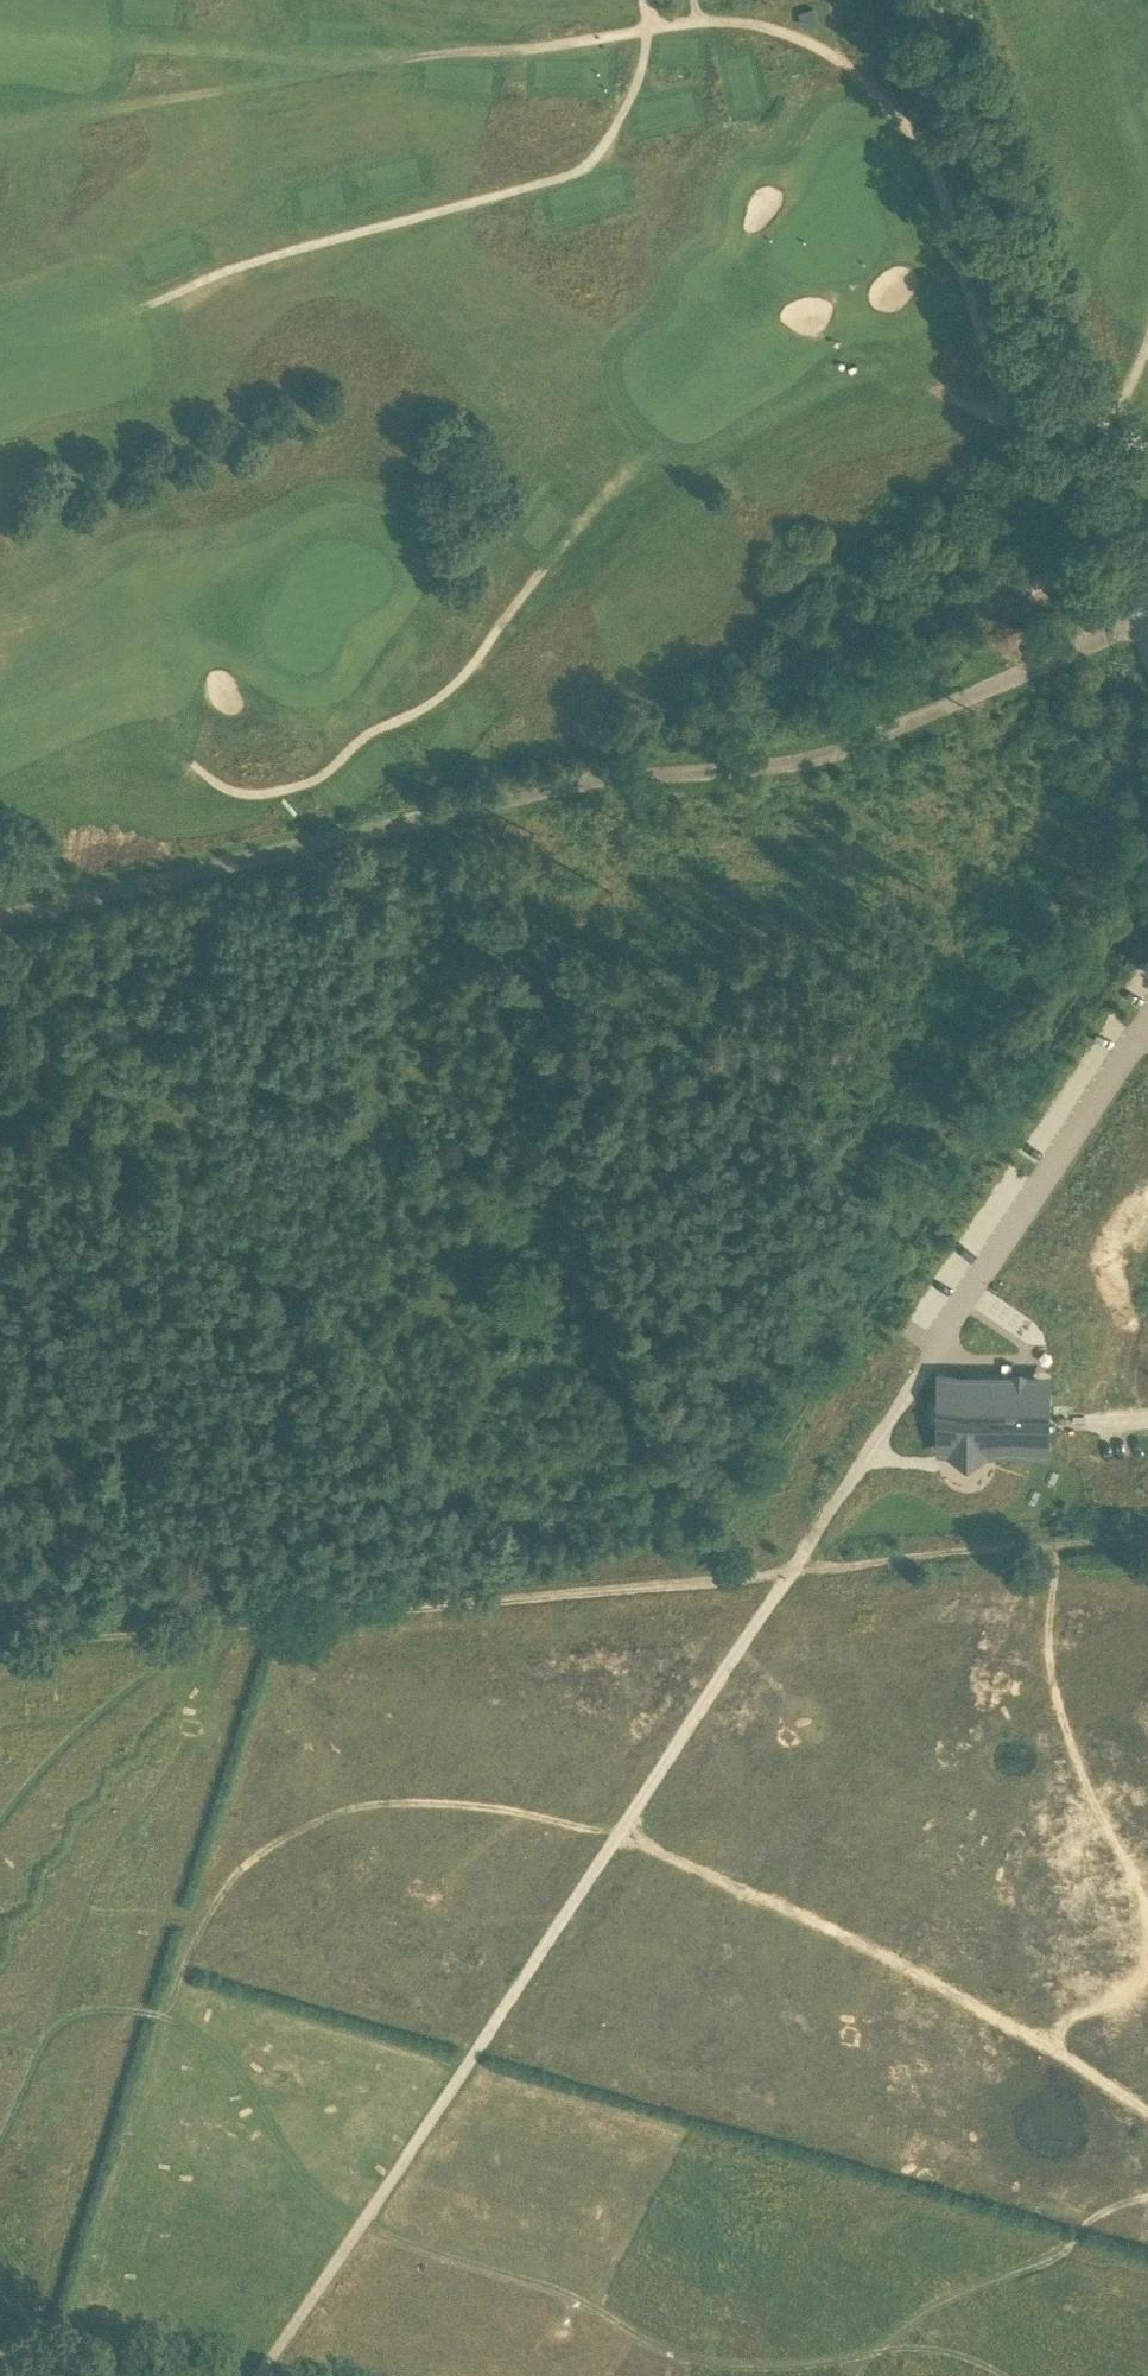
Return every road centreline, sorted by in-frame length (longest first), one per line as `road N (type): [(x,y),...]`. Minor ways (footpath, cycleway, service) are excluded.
road 1 (track): [(1036,666),(1018,592),(1032,574),(1051,572),(1063,550),(940,186),(911,133),(878,96),(846,64),(806,42),(751,25),(687,22),(0,118)]
road 2 (unclassified): [(0,920),(589,780),(808,759),(1141,621)]
road 3 (track): [(0,1646),(792,1573)]
road 4 (unclassified): [(1141,621),(931,0)]
road 5 (track): [(645,0),(647,42),(632,91),(578,171),(220,272),(141,309)]
road 6 (track): [(792,1573),(1147,1536)]
road 7 (track): [(932,392),(1016,423),(1103,424),(1147,451)]

